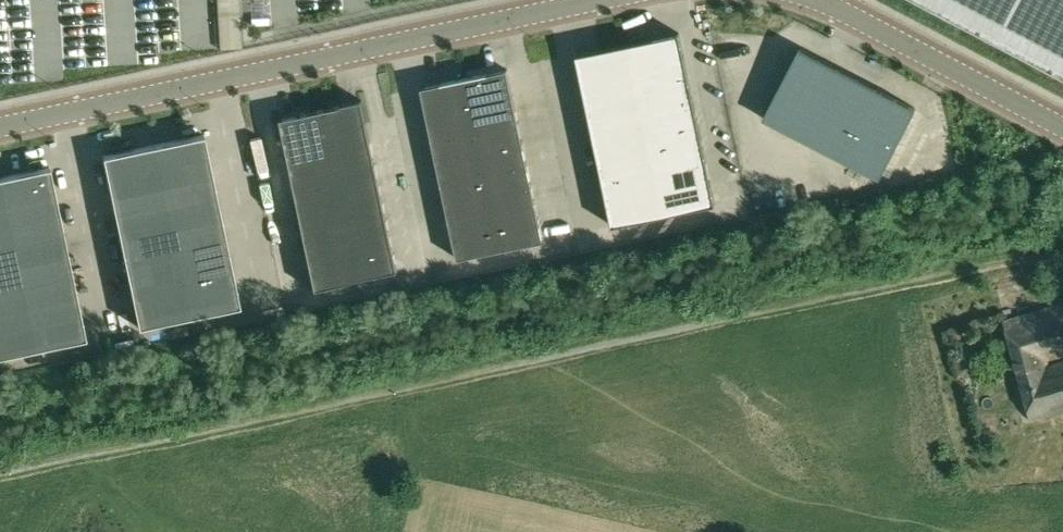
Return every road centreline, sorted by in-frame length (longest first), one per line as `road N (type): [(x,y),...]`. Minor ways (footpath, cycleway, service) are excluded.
road 1 (unclassified): [(596,0),(0,126)]
road 2 (unclassified): [(1062,126),(819,0)]

